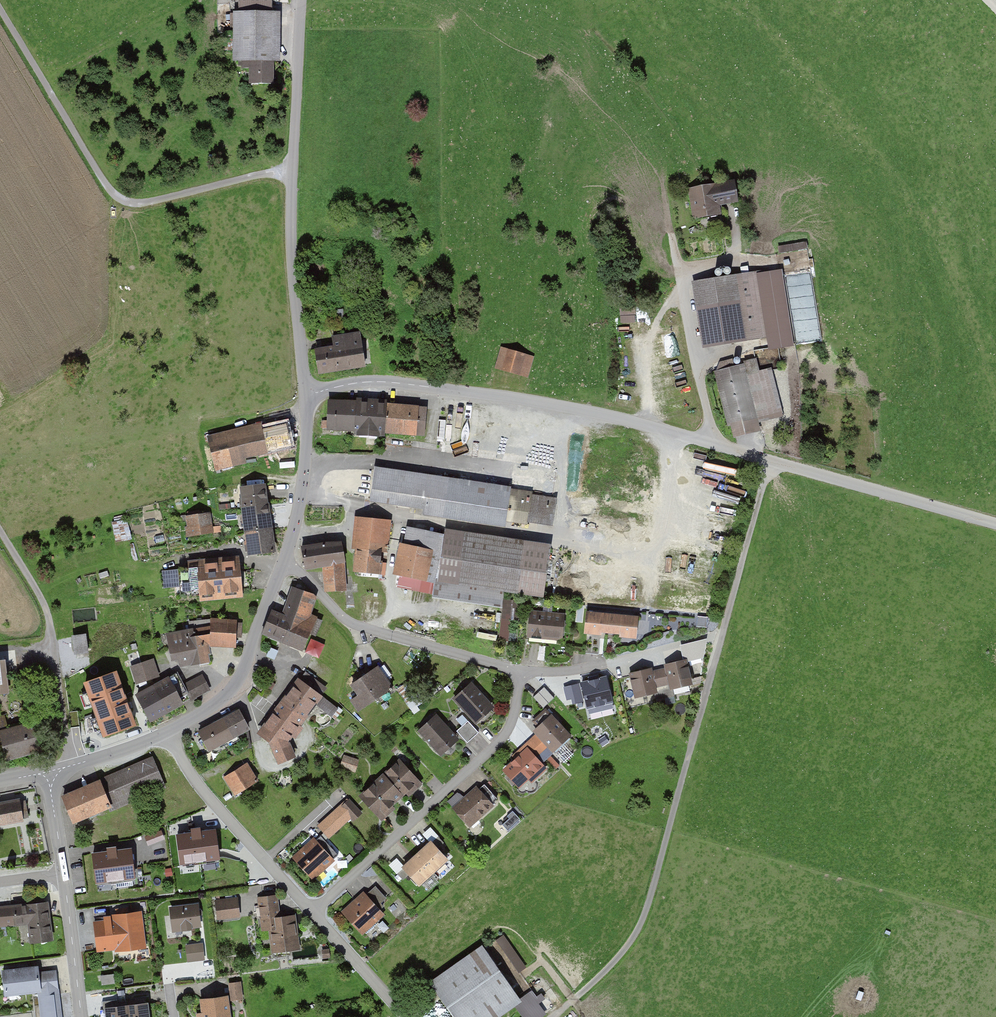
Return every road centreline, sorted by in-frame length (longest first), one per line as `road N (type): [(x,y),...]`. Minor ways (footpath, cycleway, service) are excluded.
road 1 (track): [(675,433),(652,554),(377,514),(303,483),(327,466),(366,460),(488,467)]
road 2 (track): [(770,462),(638,930),(553,1016)]
road 3 (residential): [(311,393),(370,382),(559,405),(770,462)]
road 4 (track): [(0,10),(116,196),(150,202),(293,170)]
road 5 (unclassified): [(311,393),(291,227),(303,0)]
road 6 (residential): [(521,674),(501,740),(312,912)]
road 7 (residential): [(282,563),(352,624),(521,674)]
road 8 (track): [(67,767),(48,615),(0,532)]
road 9 (unclassified): [(770,462),(995,523)]
road 10 (residential): [(166,733),(191,775),(312,912)]
road 11 (residential): [(166,733),(217,703),(240,677),(282,563)]
road 12 (residential): [(521,674),(568,671),(704,638)]
road 13 (residential): [(282,563),(303,483),(311,393)]
road 14 (tertiary): [(81,1016),(64,874)]
road 15 (residential): [(312,912),(408,1016)]

